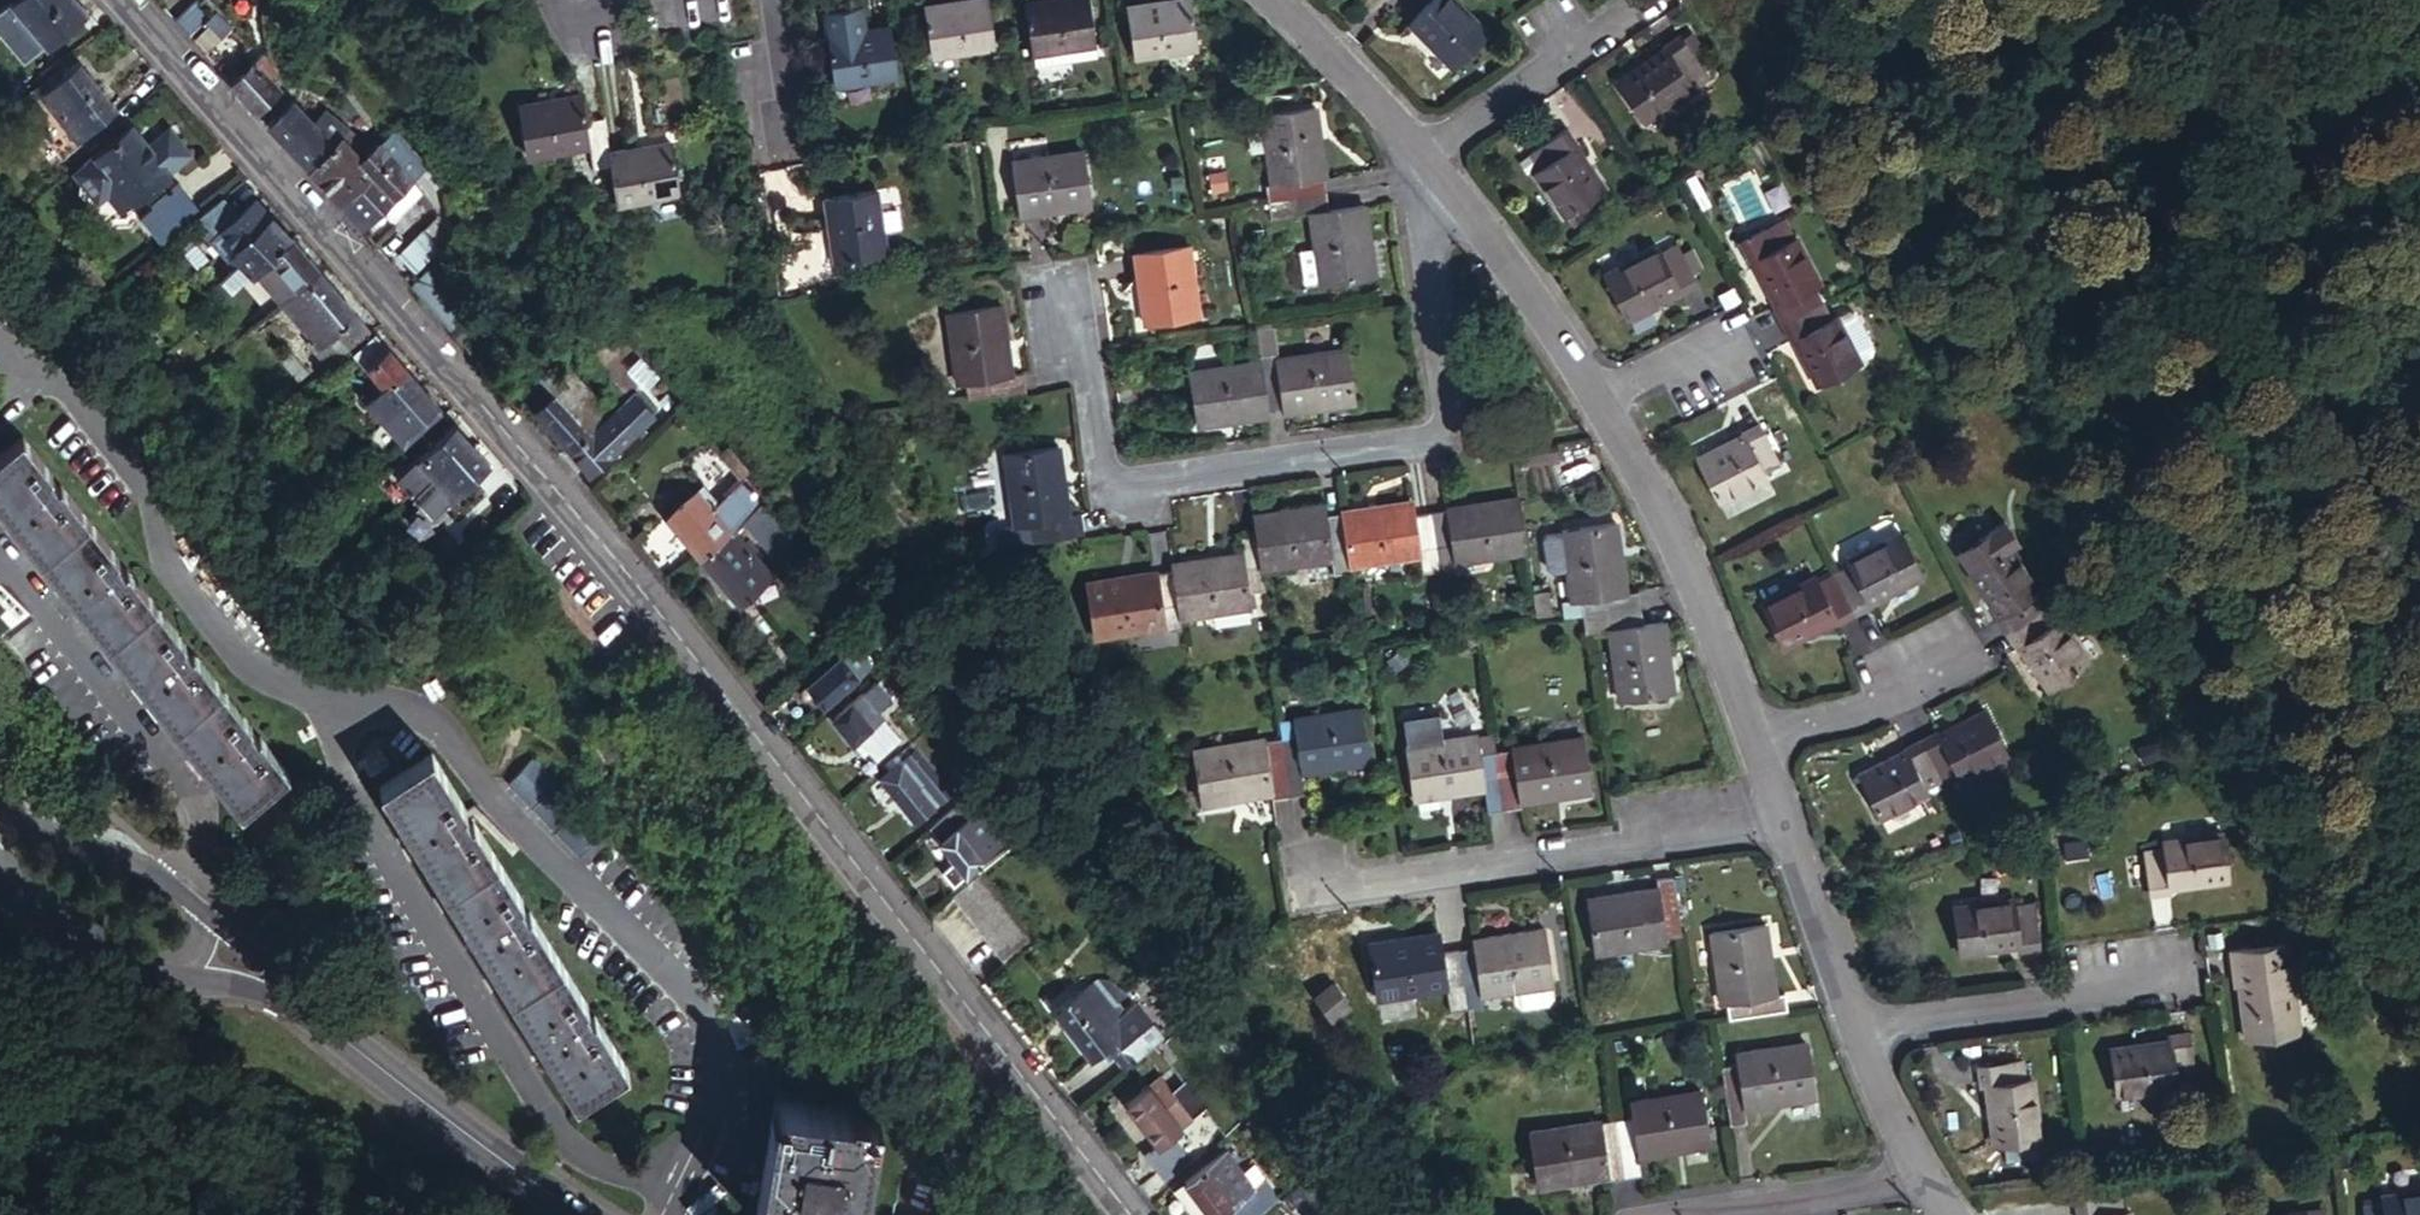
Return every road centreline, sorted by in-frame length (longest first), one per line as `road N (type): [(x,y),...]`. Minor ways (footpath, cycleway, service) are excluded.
road 1 (tertiary): [(1129,1214),(618,561),(120,0)]
road 2 (residential): [(1425,163),(1416,250),(1447,440),(1096,483),(1067,317)]
road 3 (residential): [(1781,820),(1370,881),(1316,867)]
road 4 (residential): [(1743,720),(1684,570),(1603,405)]
road 5 (tertiary): [(308,1014),(582,1214)]
road 6 (residential): [(1851,1017),(2164,987)]
road 7 (residential): [(1603,405),(1516,270),(1425,163)]
road 8 (residential): [(1924,1177),(1650,1214)]
road 9 (residential): [(1640,0),(1425,163)]
road 10 (tertiary): [(208,907),(123,852),(40,826),(0,799)]
road 11 (residential): [(1425,163),(1321,43),(1272,0)]
road 12 (tertiary): [(0,880),(63,931),(182,980)]
road 13 (residential): [(1851,1017),(1781,820)]
road 14 (residential): [(1743,720),(1859,707),(1932,664)]
road 15 (residential): [(1924,1177),(1851,1017)]
road 16 (tertiary): [(308,1014),(208,907)]
road 17 (residential): [(1603,405),(1728,339)]
road 18 (tertiary): [(182,980),(308,1014)]
road 19 (residential): [(766,0),(784,123)]

